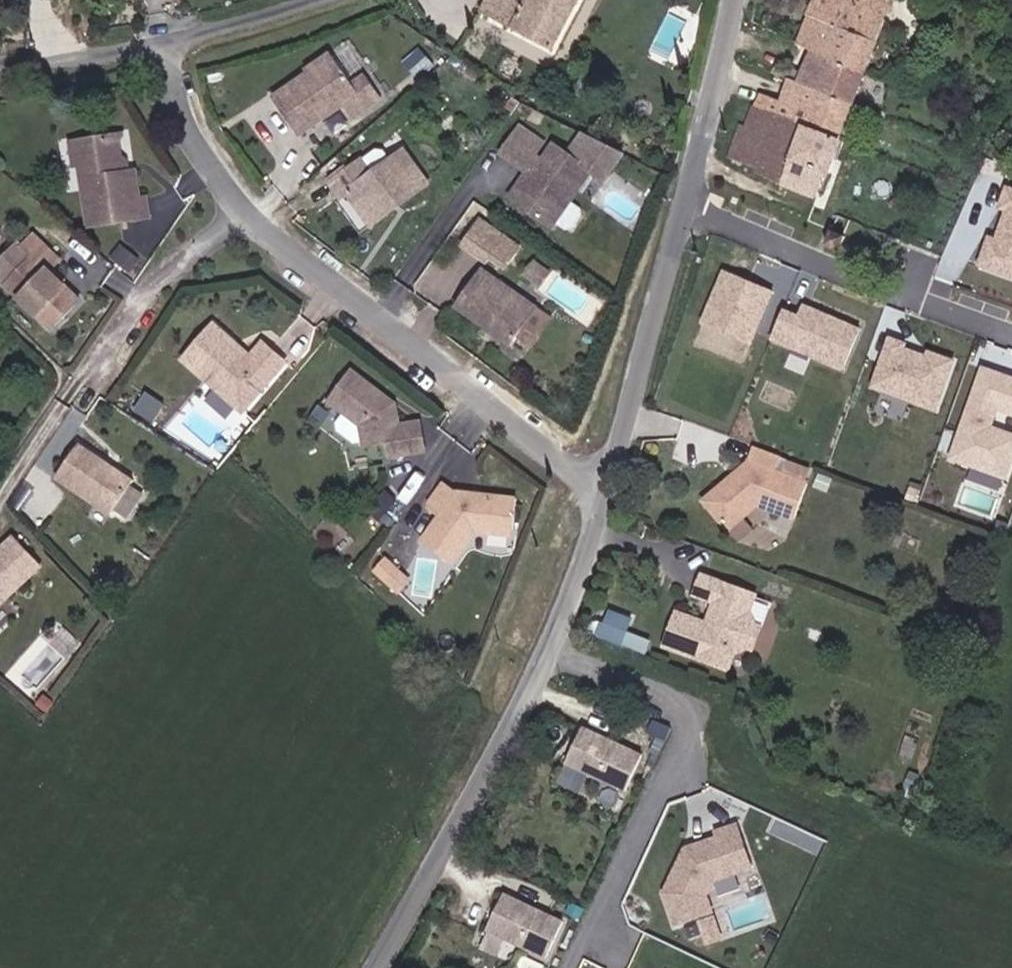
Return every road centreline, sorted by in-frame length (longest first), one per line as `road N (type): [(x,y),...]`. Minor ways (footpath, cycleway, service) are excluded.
road 1 (unclassified): [(374,967),(569,602),(605,484)]
road 2 (residential): [(250,210),(282,247),(559,460),(605,484)]
road 3 (residential): [(250,210),(149,275),(0,498)]
road 4 (unclassified): [(605,484),(684,209)]
road 5 (residential): [(684,209),(873,283),(899,275)]
road 6 (unclassified): [(684,209),(730,0)]
road 7 (residential): [(158,49),(177,110),(250,210)]
road 8 (residential): [(158,49),(323,0)]
road 9 (residential): [(0,63),(158,49)]

